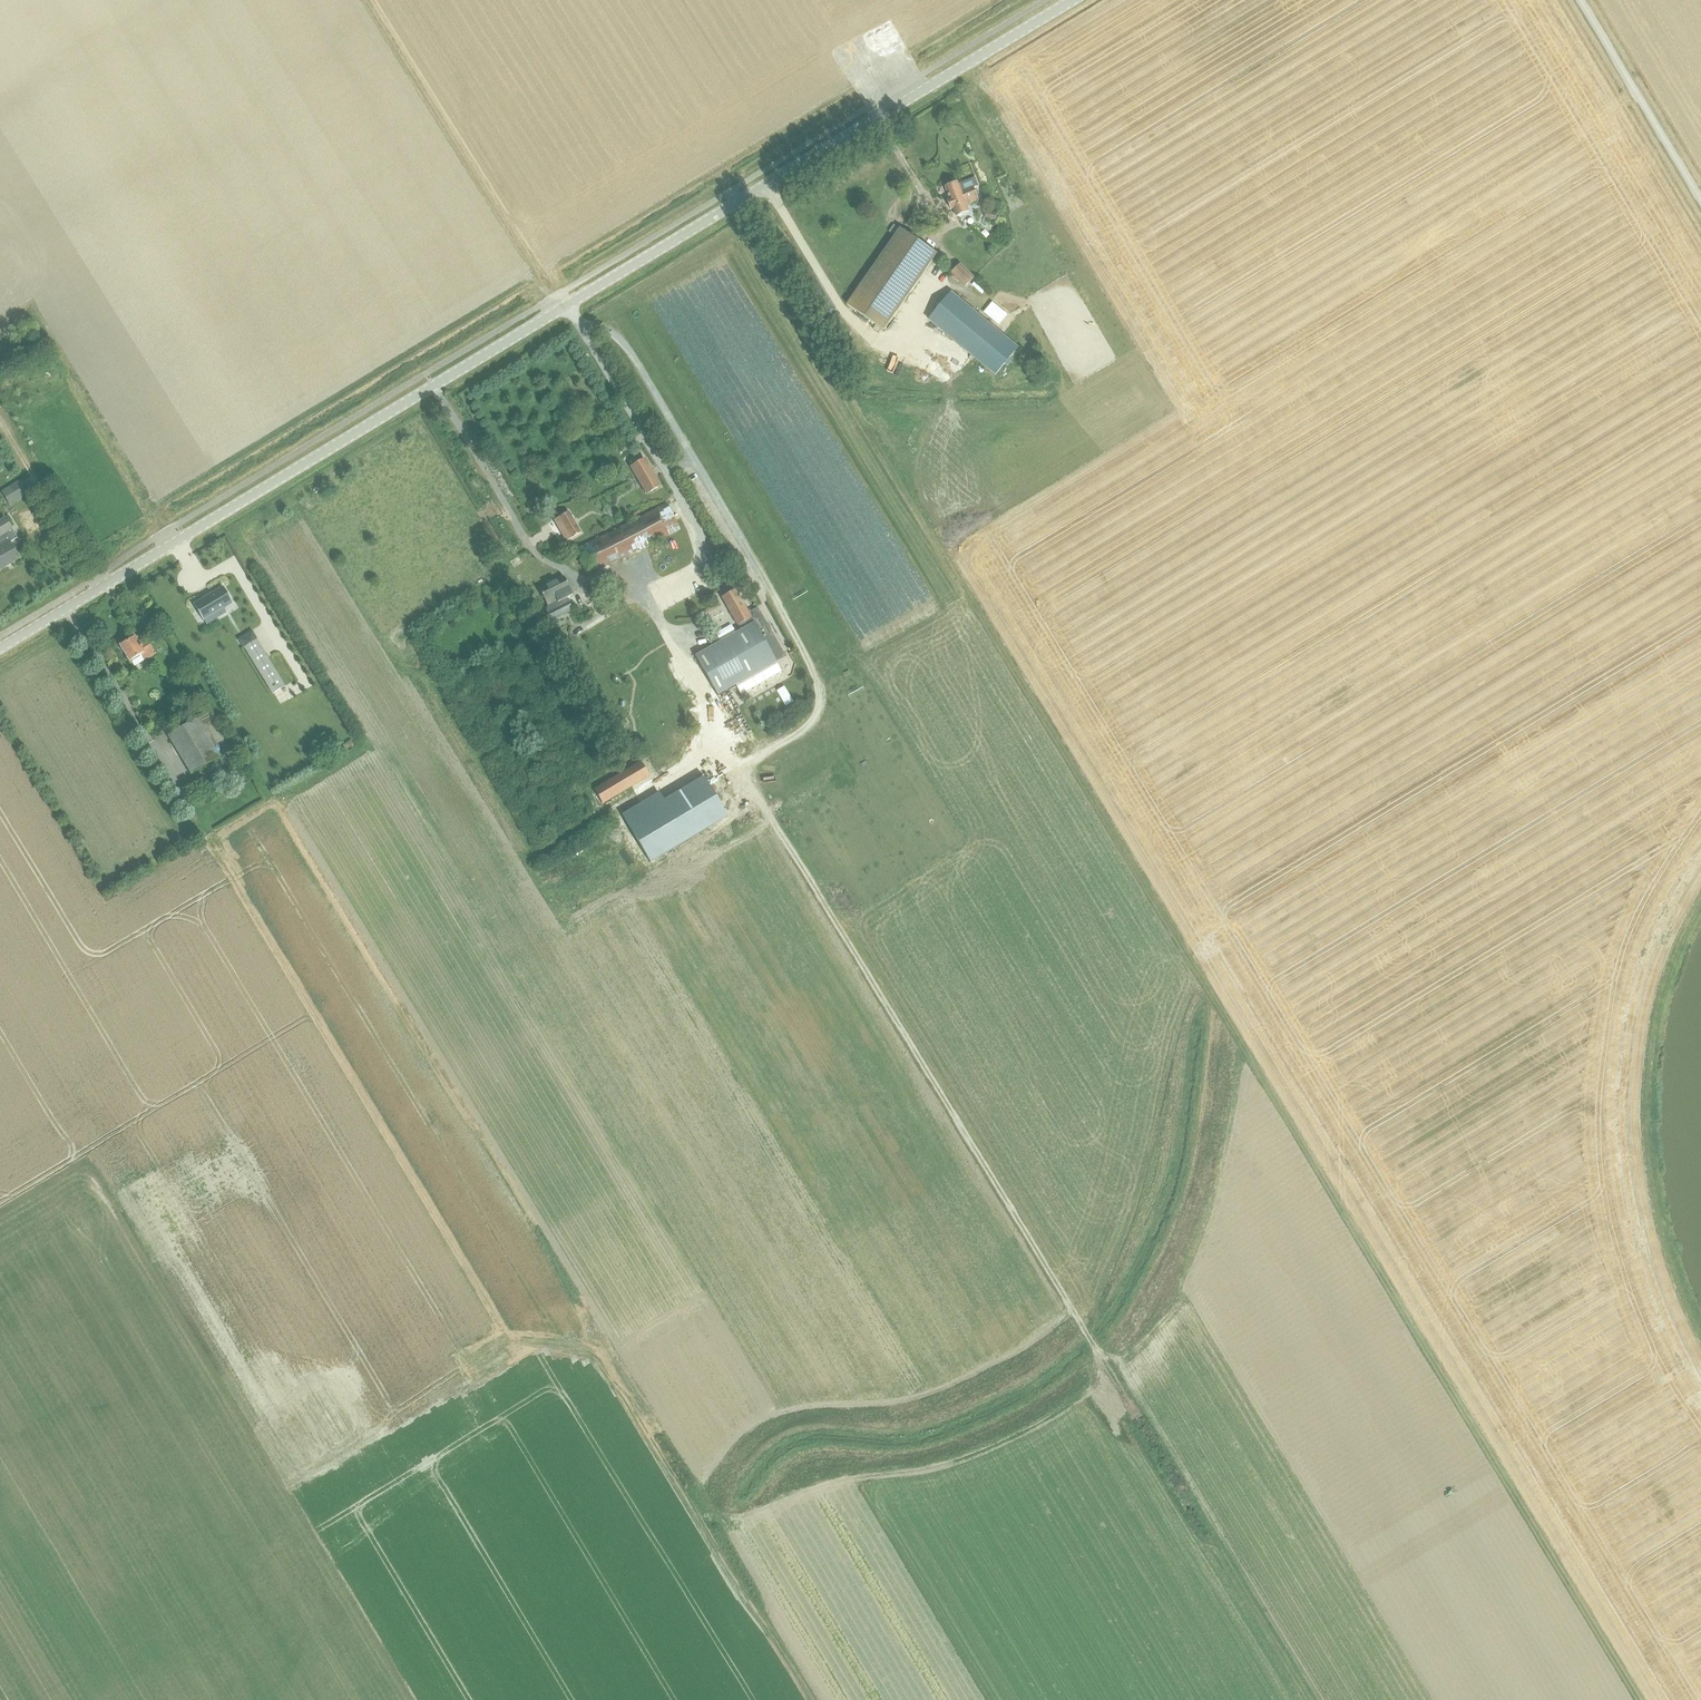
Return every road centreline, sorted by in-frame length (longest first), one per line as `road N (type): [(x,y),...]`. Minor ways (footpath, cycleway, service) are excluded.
road 1 (track): [(566,305),(672,479),(708,558),(649,602),(1310,1699)]
road 2 (tertiary): [(0,648),(1073,0)]
road 3 (track): [(511,1340),(581,1350),(600,1361),(809,1699)]
road 4 (unclassified): [(1700,200),(1580,0)]
road 5 (track): [(530,1345),(486,1370),(469,1370),(469,1352),(511,1340)]

